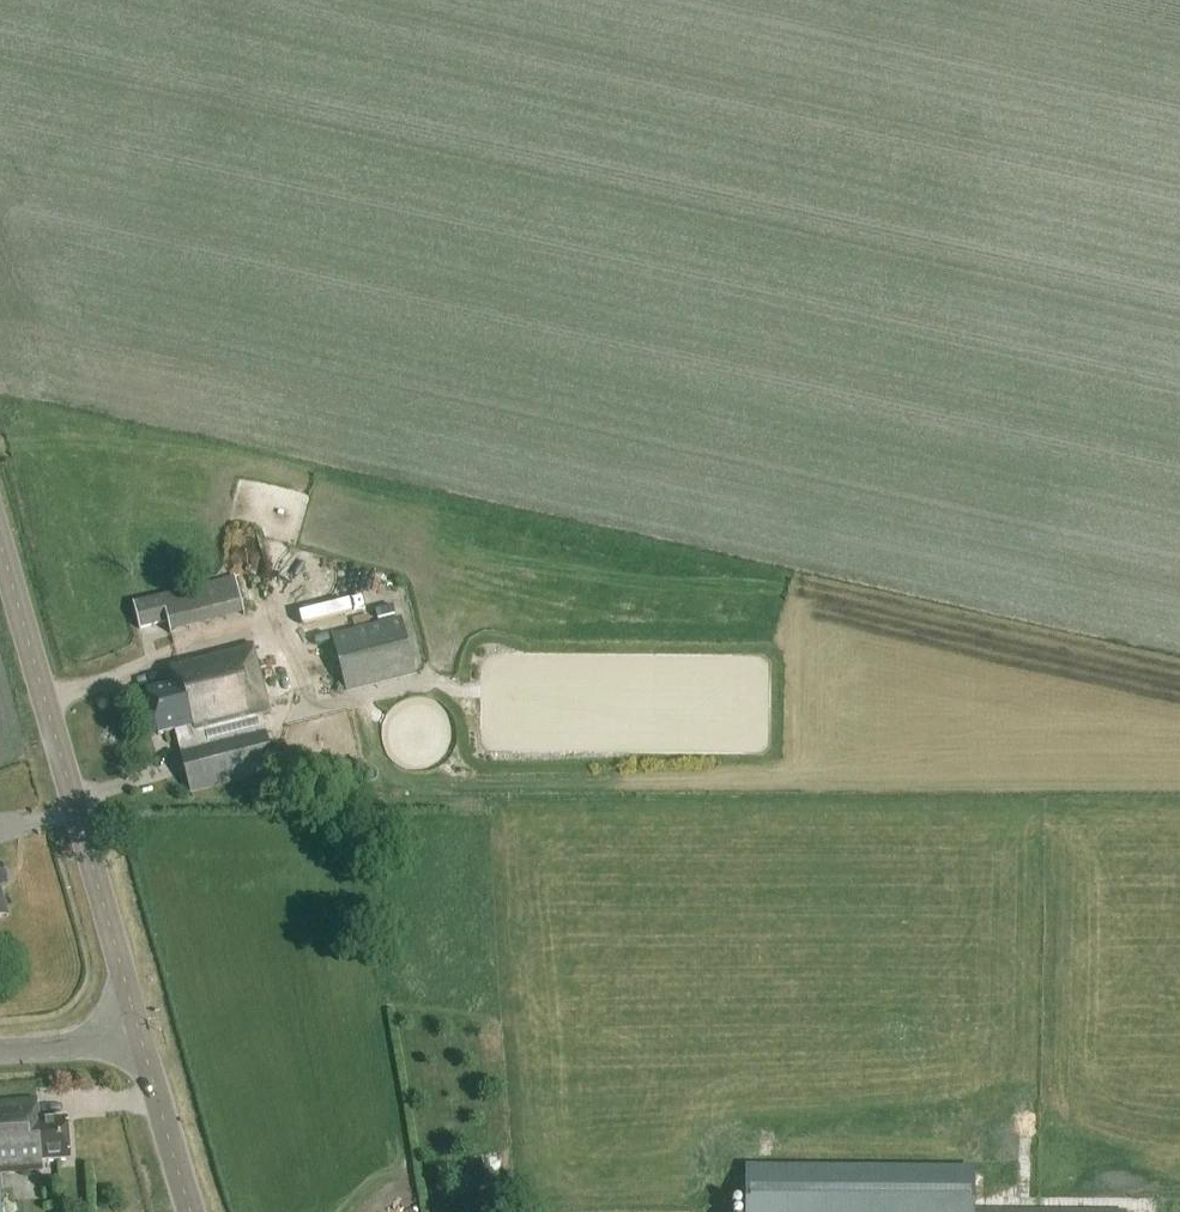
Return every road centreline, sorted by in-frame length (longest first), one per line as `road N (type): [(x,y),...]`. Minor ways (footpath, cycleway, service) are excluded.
road 1 (tertiary): [(137,1036),(0,553)]
road 2 (tertiary): [(193,1211),(137,1036)]
road 3 (tertiary): [(0,1045),(137,1036)]

